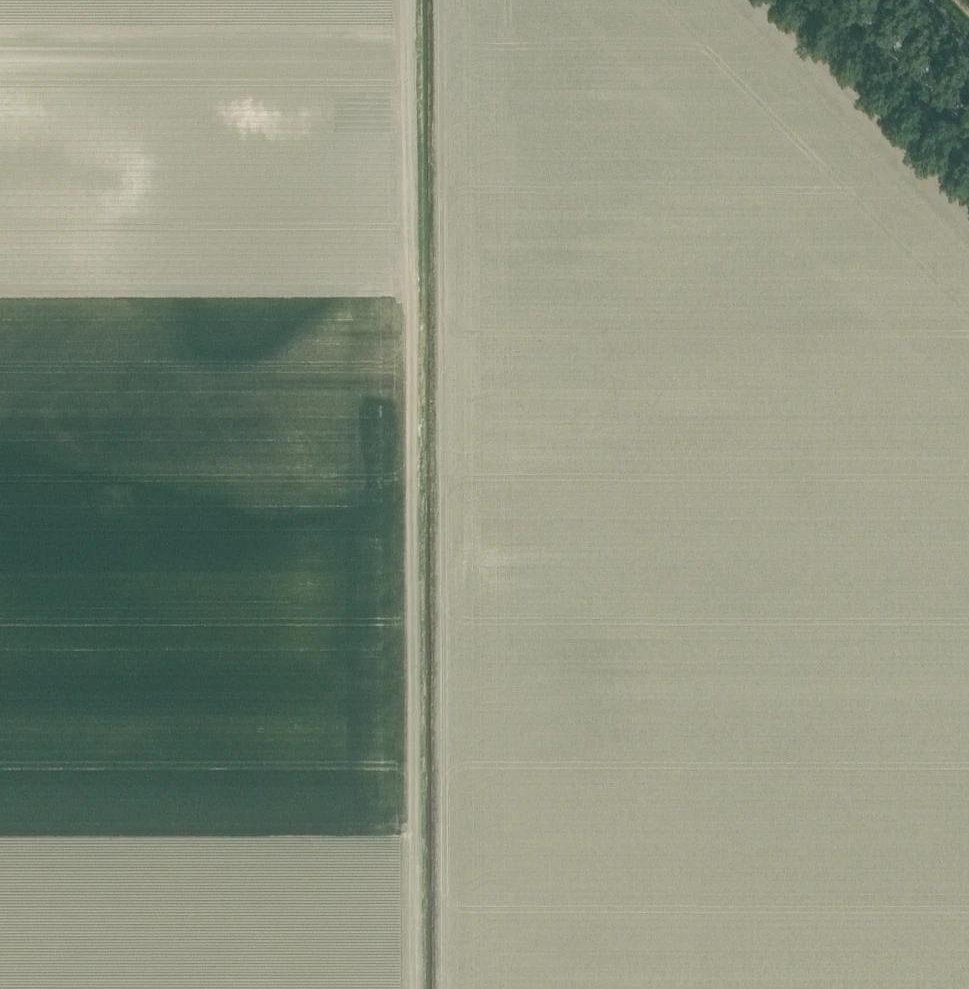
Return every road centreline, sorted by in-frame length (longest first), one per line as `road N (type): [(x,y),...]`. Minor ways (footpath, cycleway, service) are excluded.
road 1 (unclassified): [(968,119),(852,0)]

